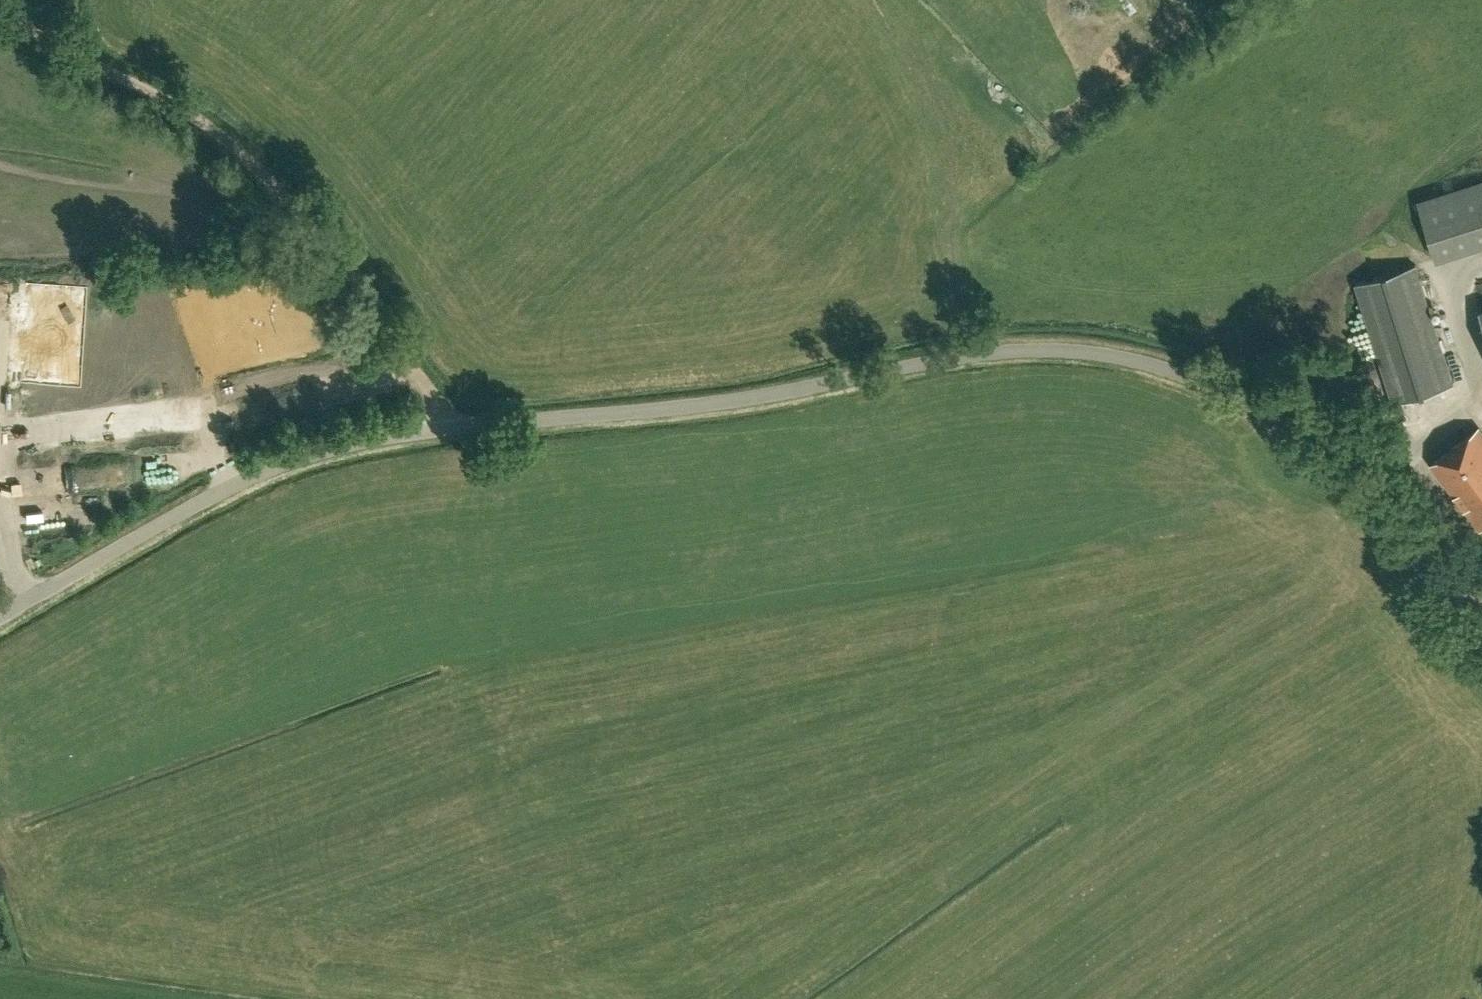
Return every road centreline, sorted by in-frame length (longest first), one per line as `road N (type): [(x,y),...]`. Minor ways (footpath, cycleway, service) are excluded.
road 1 (unclassified): [(446,428),(718,406),(974,357),(1112,354),(1197,380),(1291,432),(1481,615)]
road 2 (track): [(446,428),(360,290),(244,157),(199,125),(0,24)]
road 3 (unclassified): [(446,428),(330,450),(227,488),(0,615)]

